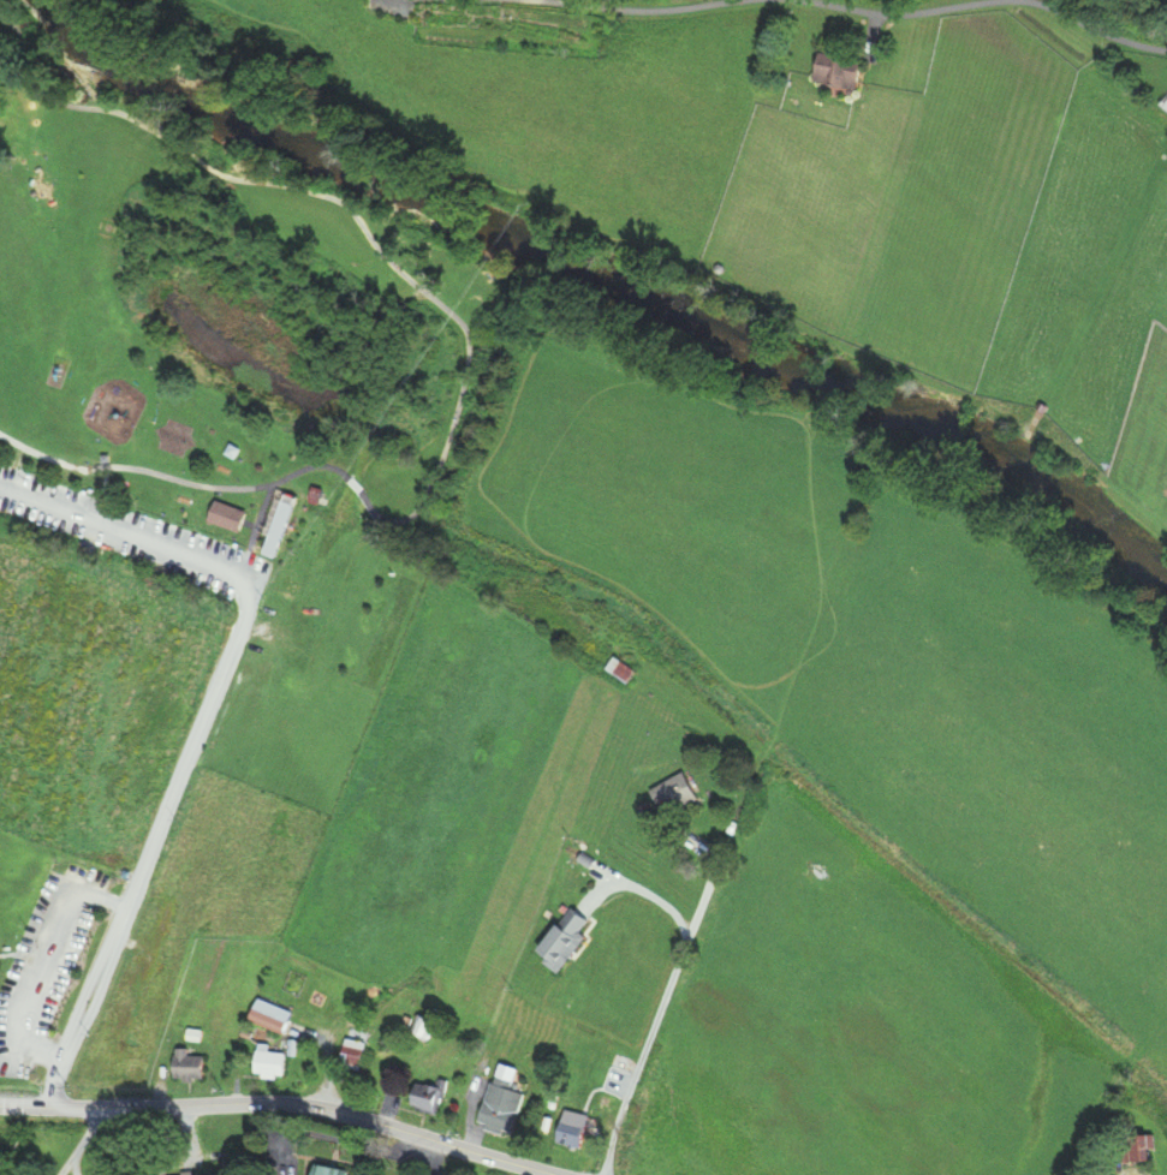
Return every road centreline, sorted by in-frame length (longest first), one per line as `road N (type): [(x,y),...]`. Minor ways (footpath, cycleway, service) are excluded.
road 1 (tertiary): [(555,1174),(293,1103),(0,1105)]
road 2 (residential): [(1166,51),(1028,0),(899,14),(805,0)]
road 3 (residential): [(745,0),(654,11),(537,0)]

